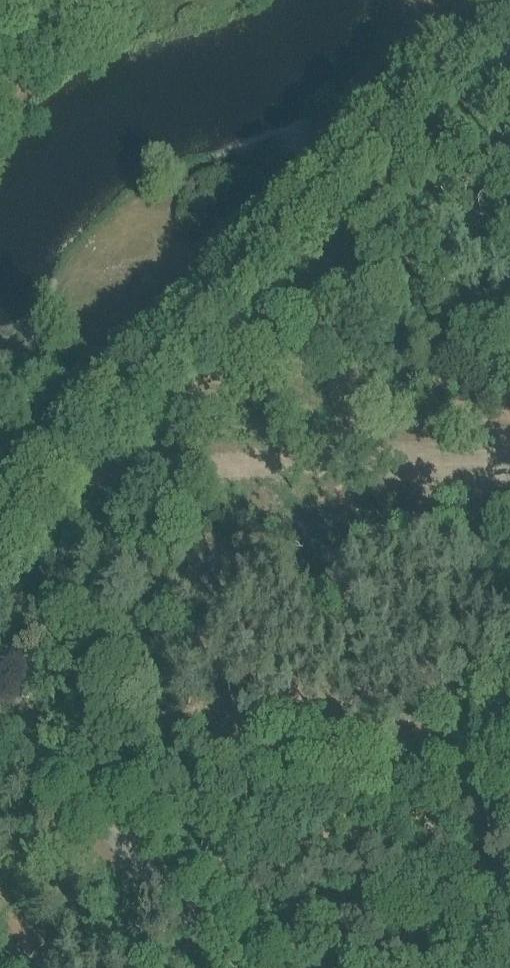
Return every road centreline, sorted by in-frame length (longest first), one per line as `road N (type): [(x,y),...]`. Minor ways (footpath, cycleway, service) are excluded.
road 1 (residential): [(0,540),(509,16)]

